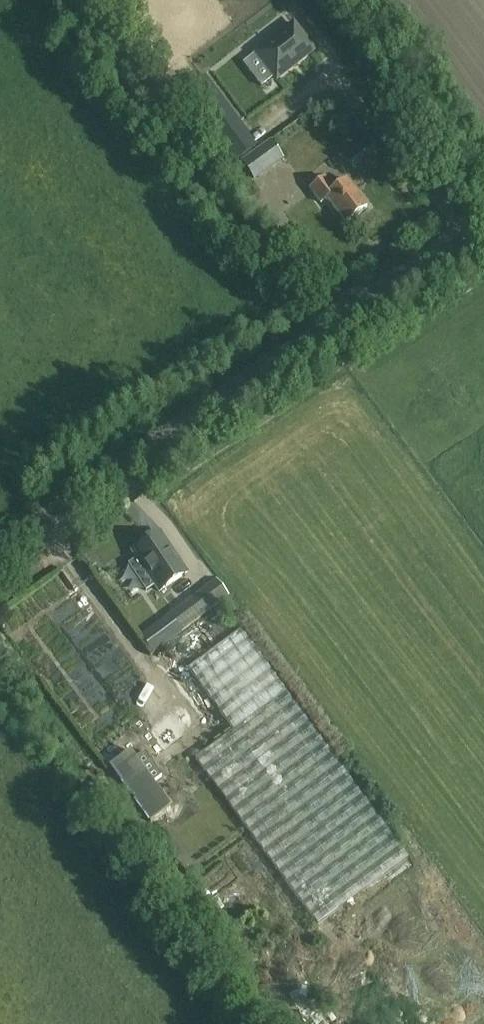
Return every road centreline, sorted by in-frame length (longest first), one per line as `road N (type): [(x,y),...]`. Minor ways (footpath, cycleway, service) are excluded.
road 1 (unclassified): [(0,555),(483,220)]

